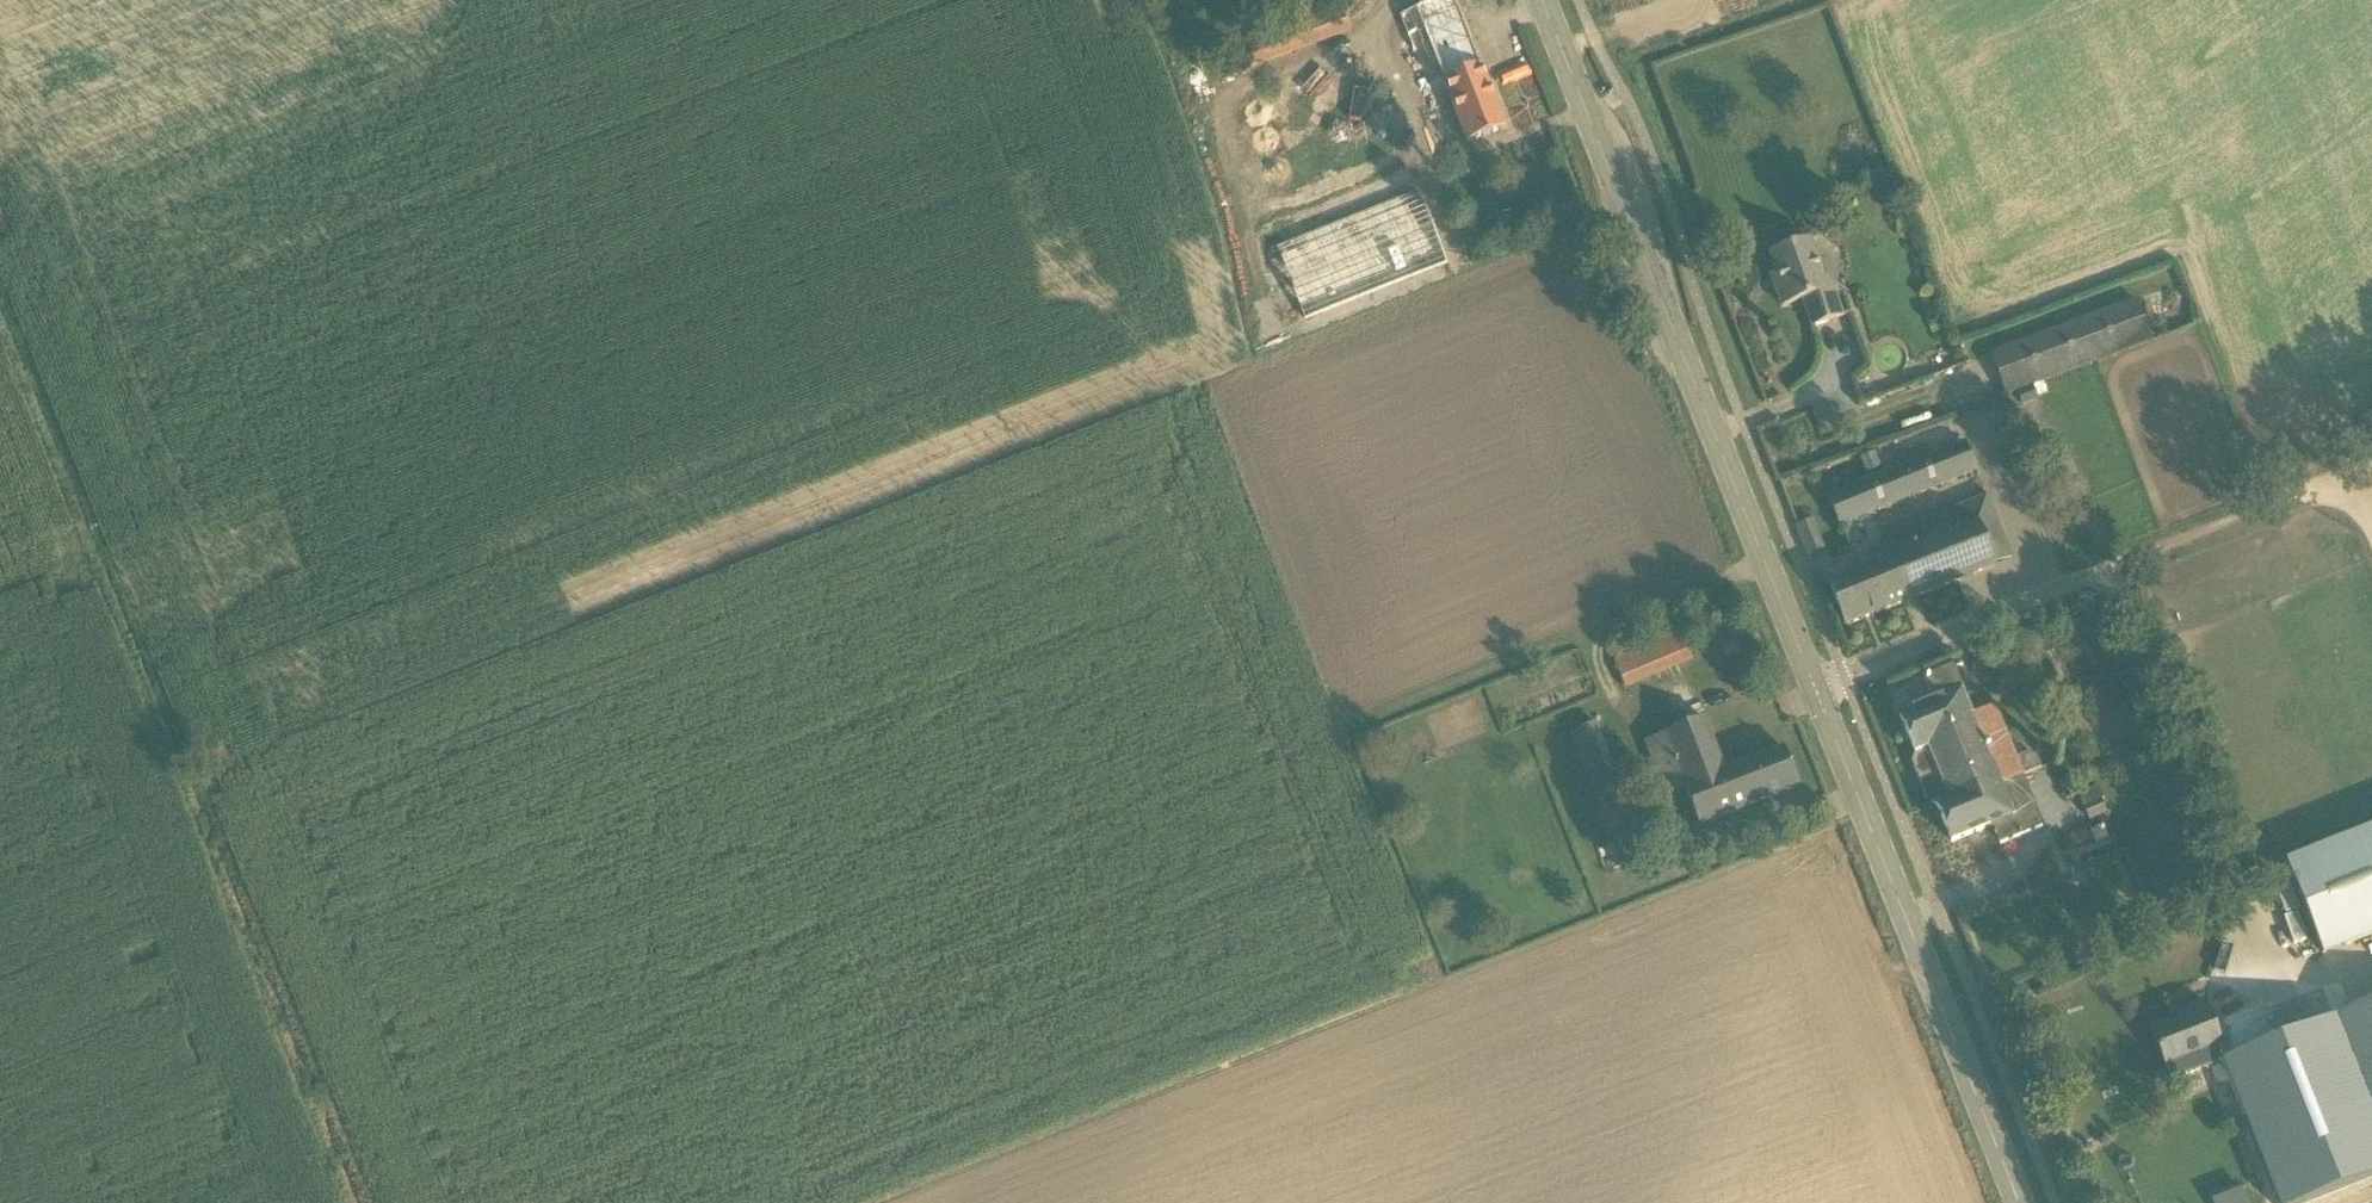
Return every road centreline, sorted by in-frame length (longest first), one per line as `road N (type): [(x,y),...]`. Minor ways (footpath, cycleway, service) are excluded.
road 1 (secondary): [(2017,1202),(1546,0)]
road 2 (track): [(1847,679),(2371,472)]

